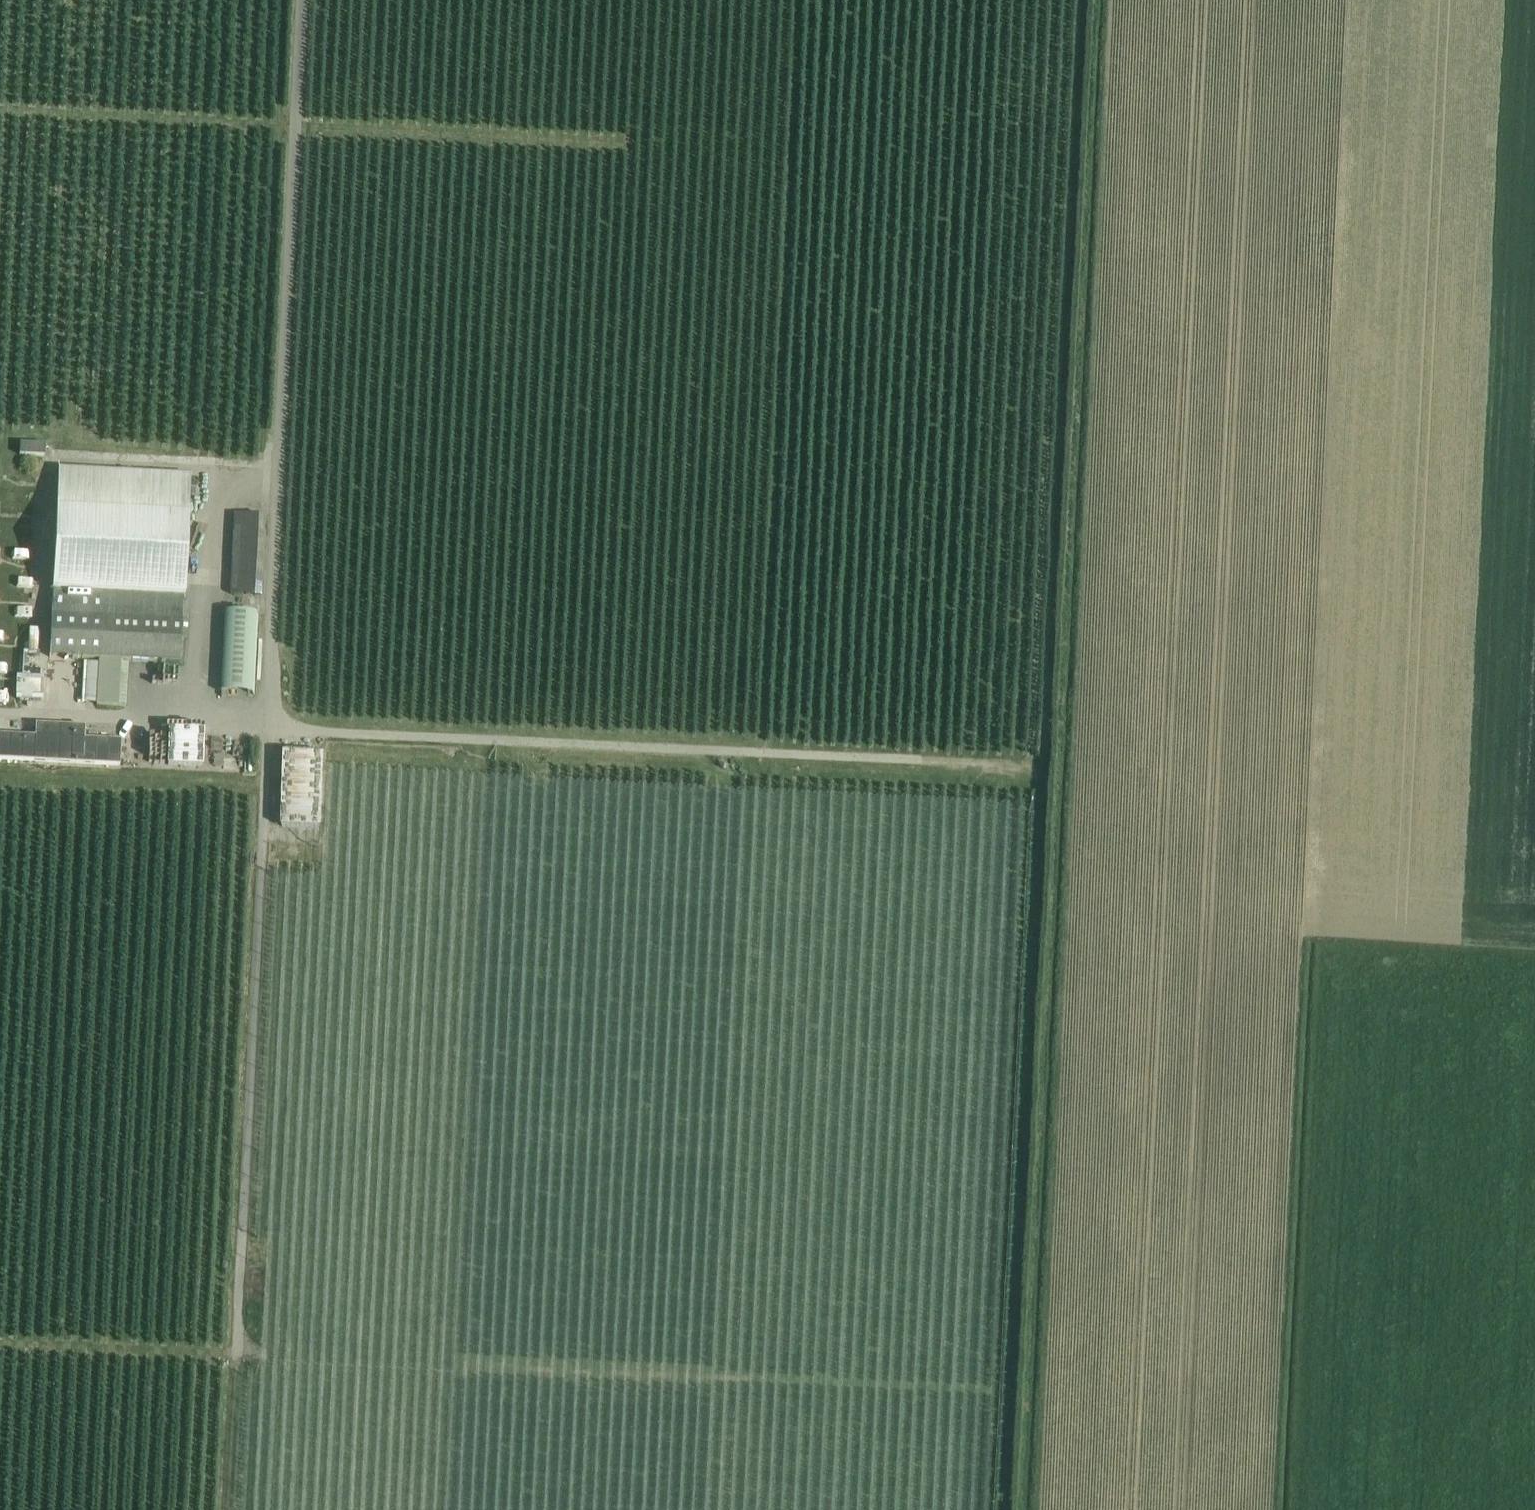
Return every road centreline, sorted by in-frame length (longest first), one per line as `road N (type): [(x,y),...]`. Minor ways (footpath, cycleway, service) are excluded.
road 1 (track): [(1006,1509),(1087,0)]
road 2 (track): [(0,711),(1047,765)]
road 3 (track): [(268,724),(226,1509)]

